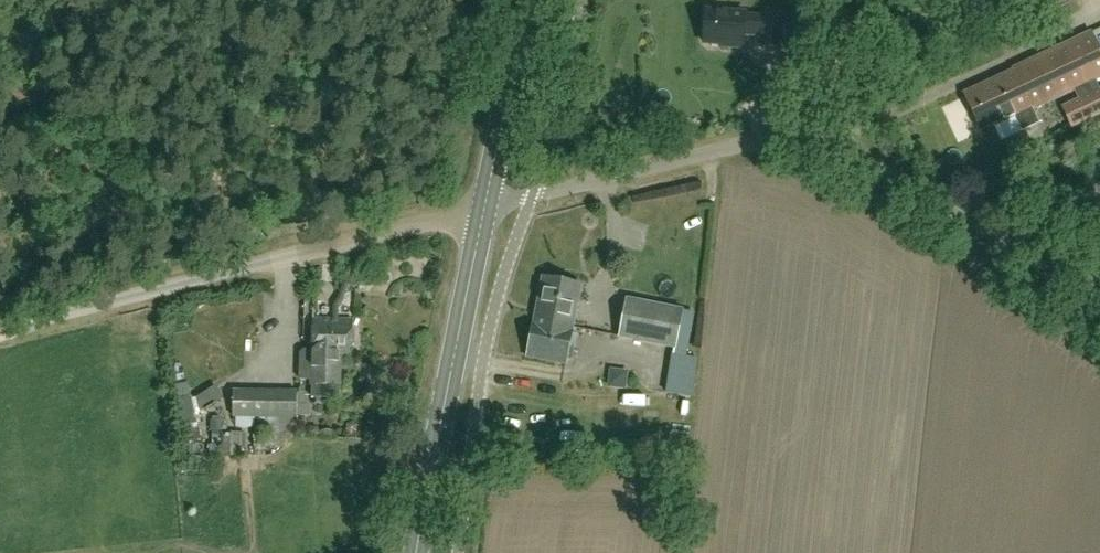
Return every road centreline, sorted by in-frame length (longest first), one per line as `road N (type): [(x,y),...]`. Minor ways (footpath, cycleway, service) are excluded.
road 1 (unclassified): [(1099,300),(870,163),(811,141),(735,146),(485,207)]
road 2 (primary): [(420,552),(485,207)]
road 3 (unclassified): [(165,285),(485,207)]
road 4 (primary): [(485,207),(527,0)]
road 5 (track): [(0,328),(165,285)]

